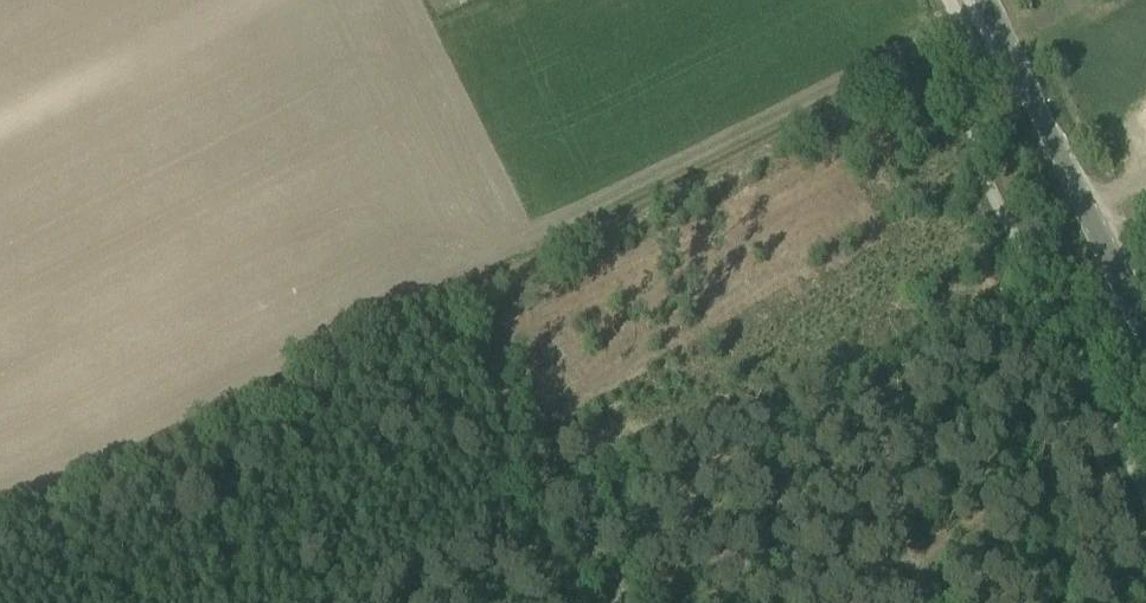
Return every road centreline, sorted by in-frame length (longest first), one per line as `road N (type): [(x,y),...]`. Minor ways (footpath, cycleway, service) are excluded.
road 1 (tertiary): [(1145,331),(982,0)]
road 2 (track): [(545,445),(620,602)]

